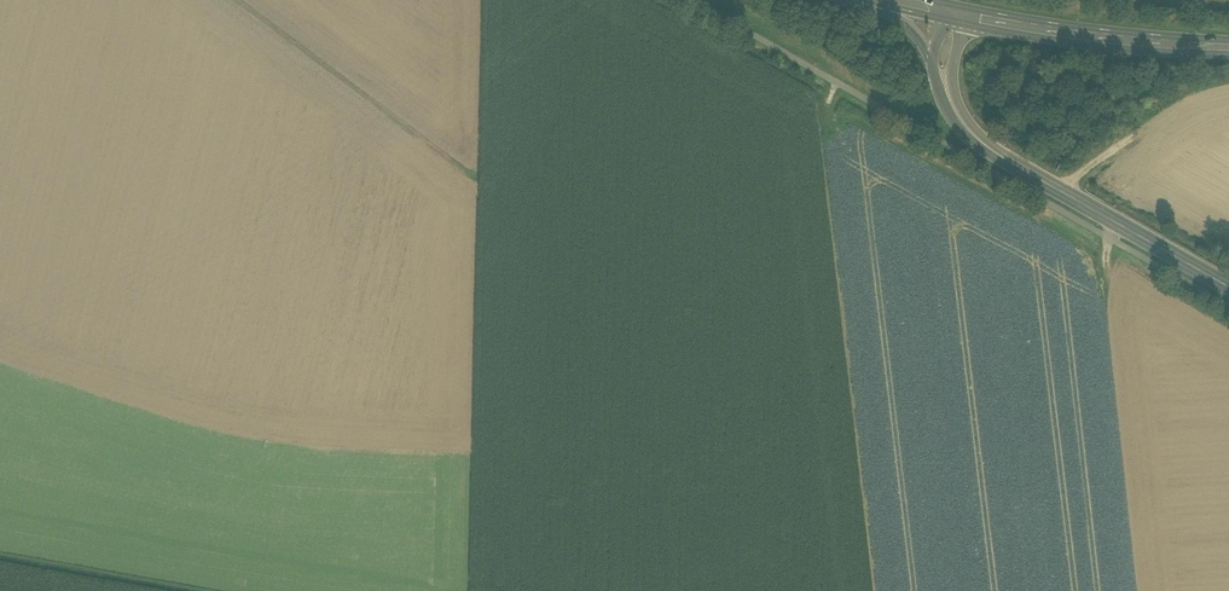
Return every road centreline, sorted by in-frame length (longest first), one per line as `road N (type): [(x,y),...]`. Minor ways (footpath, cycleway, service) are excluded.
road 1 (track): [(234,0),(484,178)]
road 2 (secondary): [(1228,49),(1114,42),(967,19)]
road 3 (tertiary): [(1064,196),(987,143),(959,108),(952,73),(967,19)]
road 4 (tertiary): [(930,61),(959,134),(1064,196)]
road 5 (track): [(0,555),(195,590)]
road 6 (tertiary): [(1228,290),(1064,196)]

